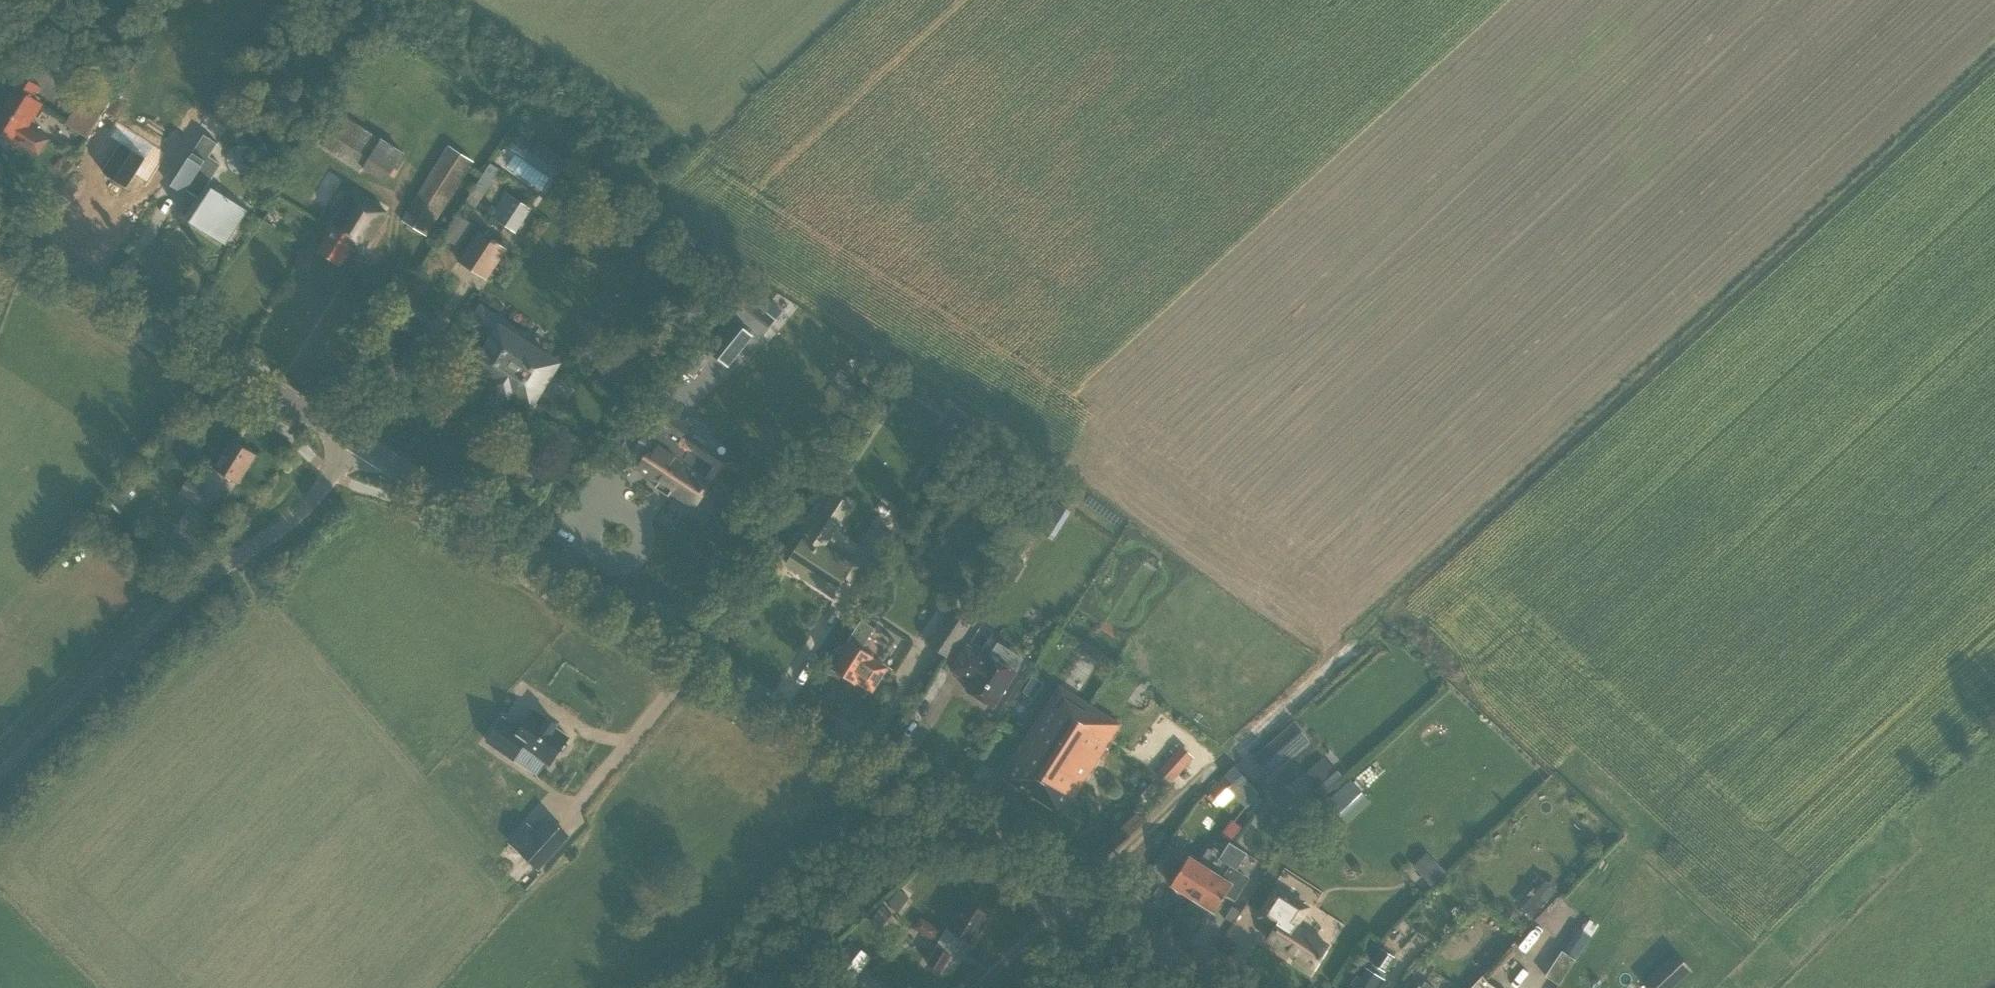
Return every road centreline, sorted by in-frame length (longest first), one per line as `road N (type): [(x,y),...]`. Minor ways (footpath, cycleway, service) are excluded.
road 1 (tertiary): [(1073,895),(353,442)]
road 2 (unclassified): [(353,442),(300,514),(181,602),(0,774)]
road 3 (tertiary): [(353,442),(0,217)]
road 4 (track): [(313,416),(383,307),(403,189),(434,130)]
road 5 (track): [(1230,756),(1081,901)]
road 6 (tertiary): [(1220,987),(1073,895)]
road 7 (track): [(1377,625),(1253,736)]

